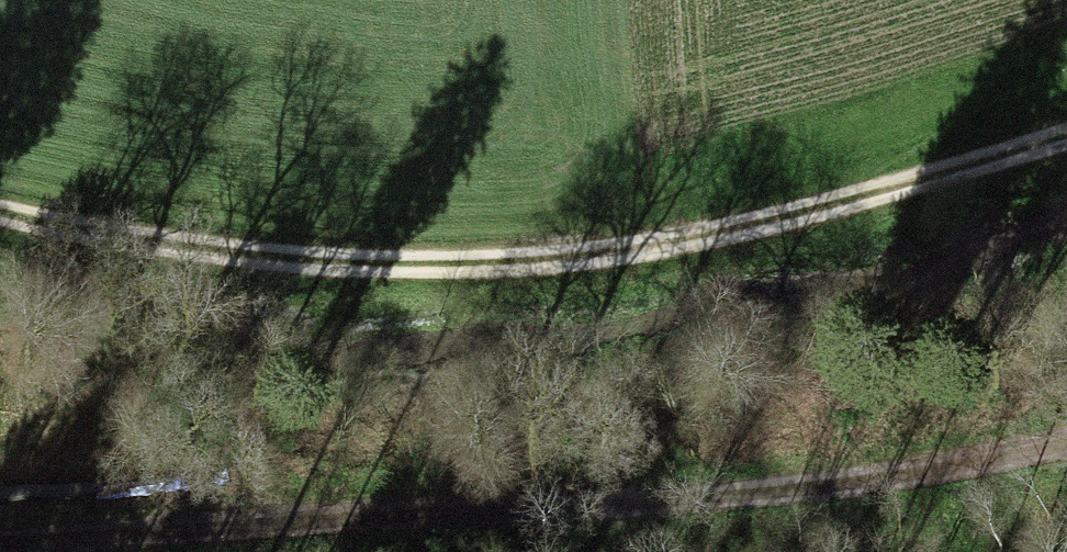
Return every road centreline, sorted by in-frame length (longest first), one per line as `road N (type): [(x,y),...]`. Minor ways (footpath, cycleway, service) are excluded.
road 1 (track): [(1066,134),(831,206),(543,256),(269,258),(0,213)]
road 2 (track): [(0,466),(307,432),(826,413),(1066,381)]

